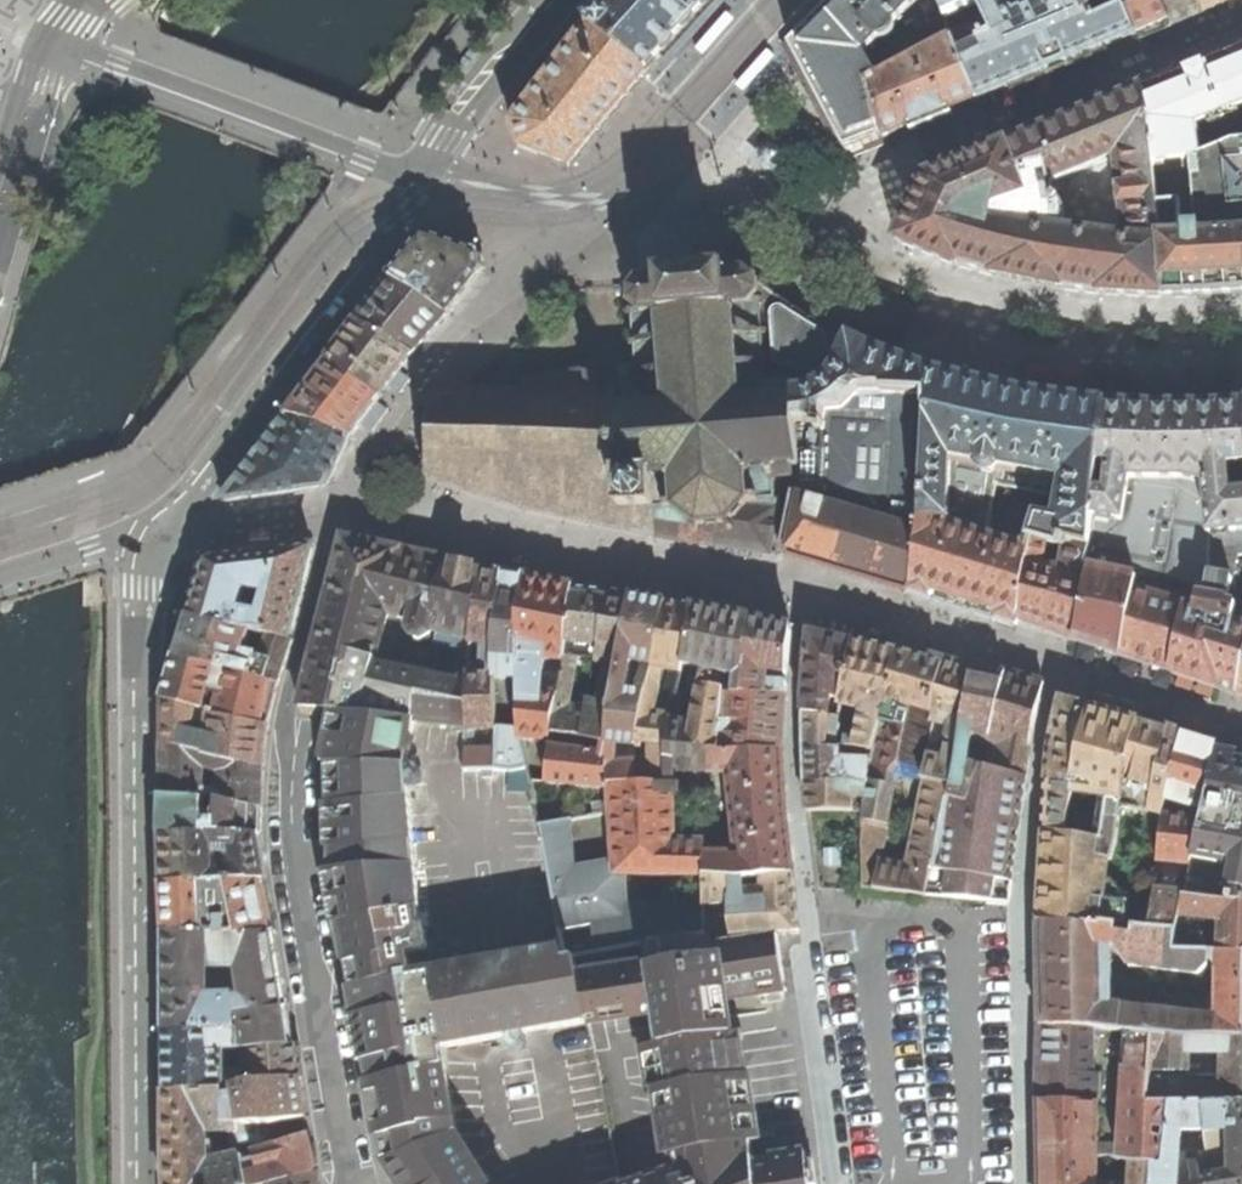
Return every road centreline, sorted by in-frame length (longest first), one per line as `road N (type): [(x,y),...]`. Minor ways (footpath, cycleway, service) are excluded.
road 1 (residential): [(143,1183),(144,681),(155,536)]
road 2 (residential): [(353,1183),(290,831),(287,705)]
road 3 (residential): [(155,536),(429,172)]
road 4 (residential): [(429,172),(394,168),(120,65),(50,51)]
road 5 (residential): [(806,949),(837,1183)]
road 6 (residential): [(155,536),(0,578)]
road 7 (residential): [(447,137),(477,113),(525,37)]
road 8 (residential): [(525,37),(447,137)]

